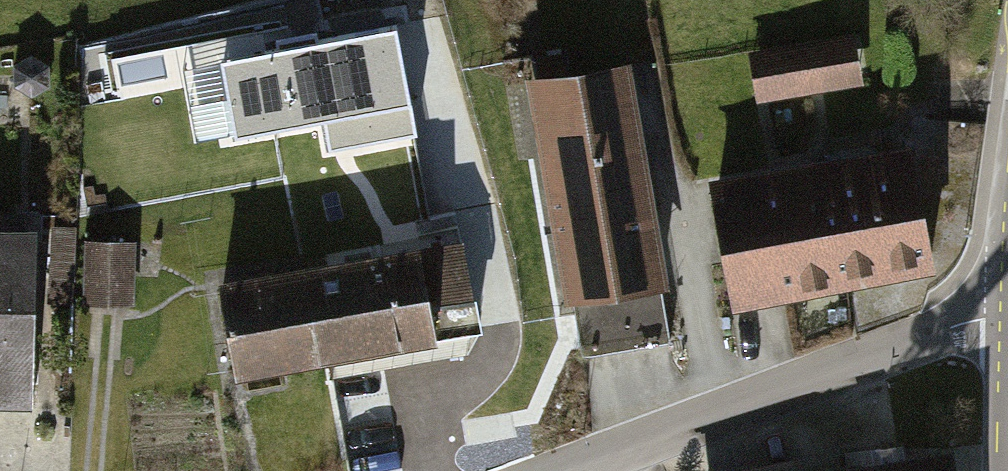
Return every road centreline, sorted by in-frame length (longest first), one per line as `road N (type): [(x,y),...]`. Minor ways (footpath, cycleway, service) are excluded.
road 1 (residential): [(571,470),(952,327),(1007,316)]

